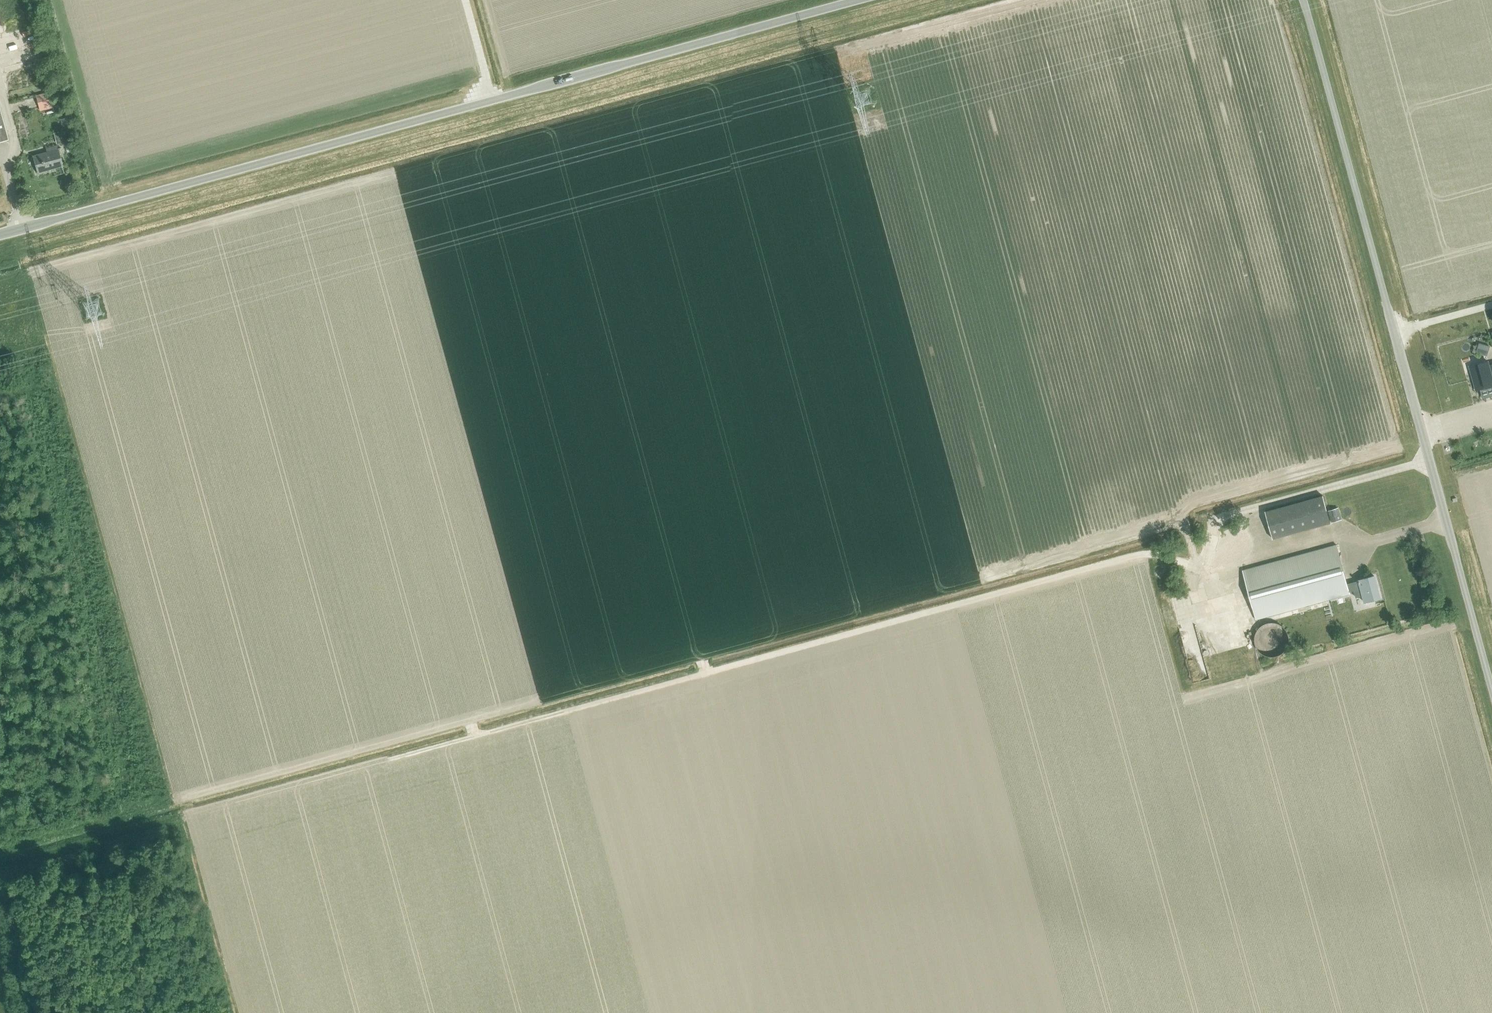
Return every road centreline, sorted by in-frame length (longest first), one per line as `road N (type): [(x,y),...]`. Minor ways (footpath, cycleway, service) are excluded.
road 1 (unclassified): [(855,0),(0,235)]
road 2 (unclassified): [(1491,699),(1301,0)]

